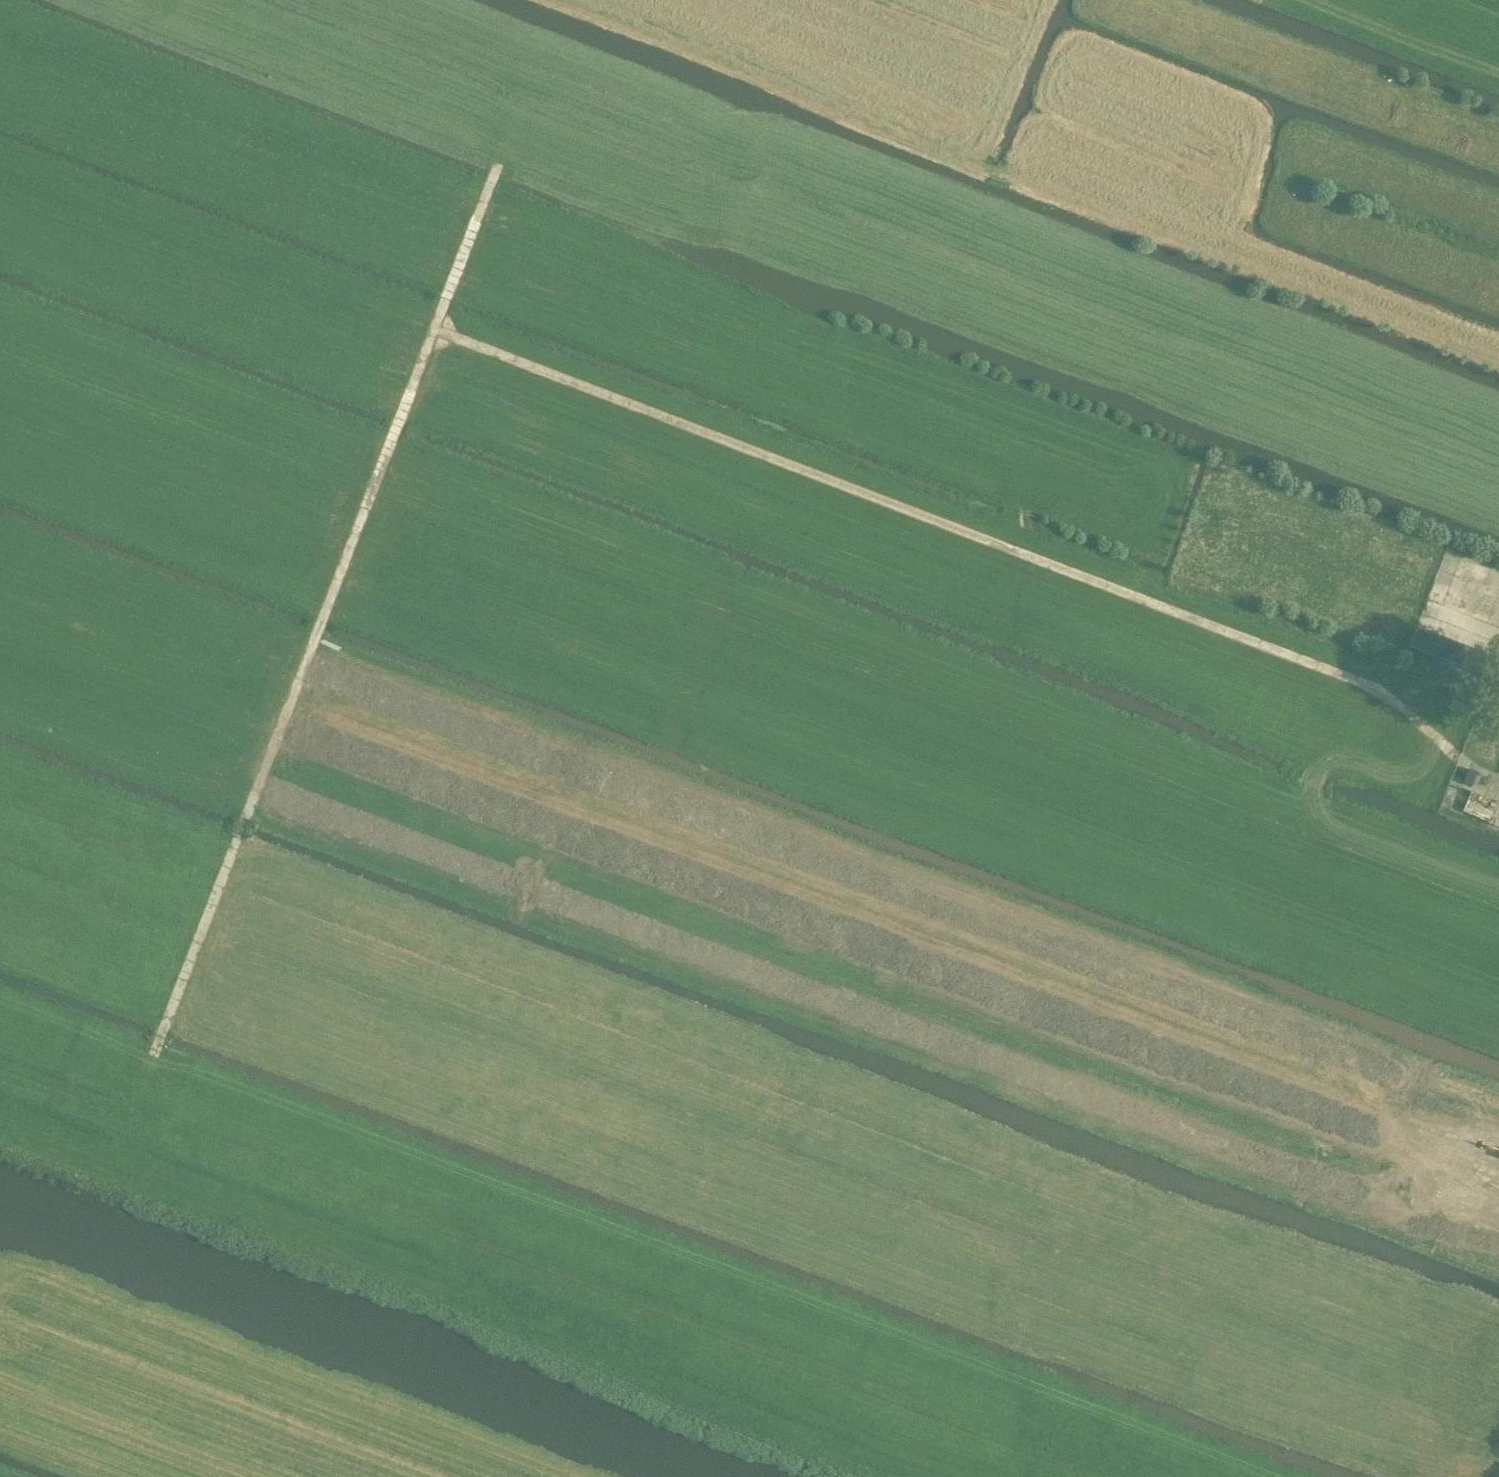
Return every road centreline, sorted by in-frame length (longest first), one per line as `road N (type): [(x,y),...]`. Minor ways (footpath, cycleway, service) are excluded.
road 1 (track): [(1498,781),(1381,684),(431,320)]
road 2 (track): [(149,1045),(492,159)]

